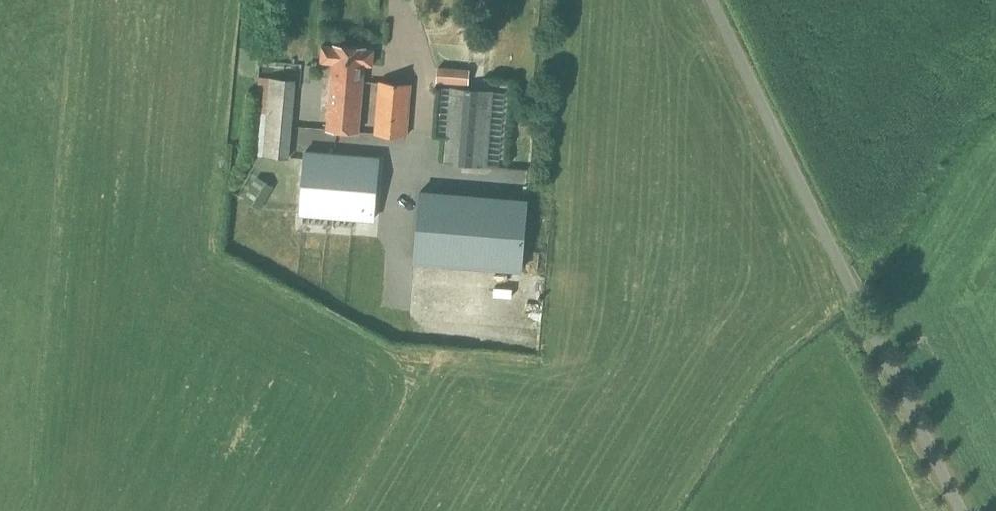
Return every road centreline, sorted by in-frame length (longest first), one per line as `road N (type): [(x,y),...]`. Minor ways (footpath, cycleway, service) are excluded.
road 1 (unclassified): [(961,510),(710,0)]

